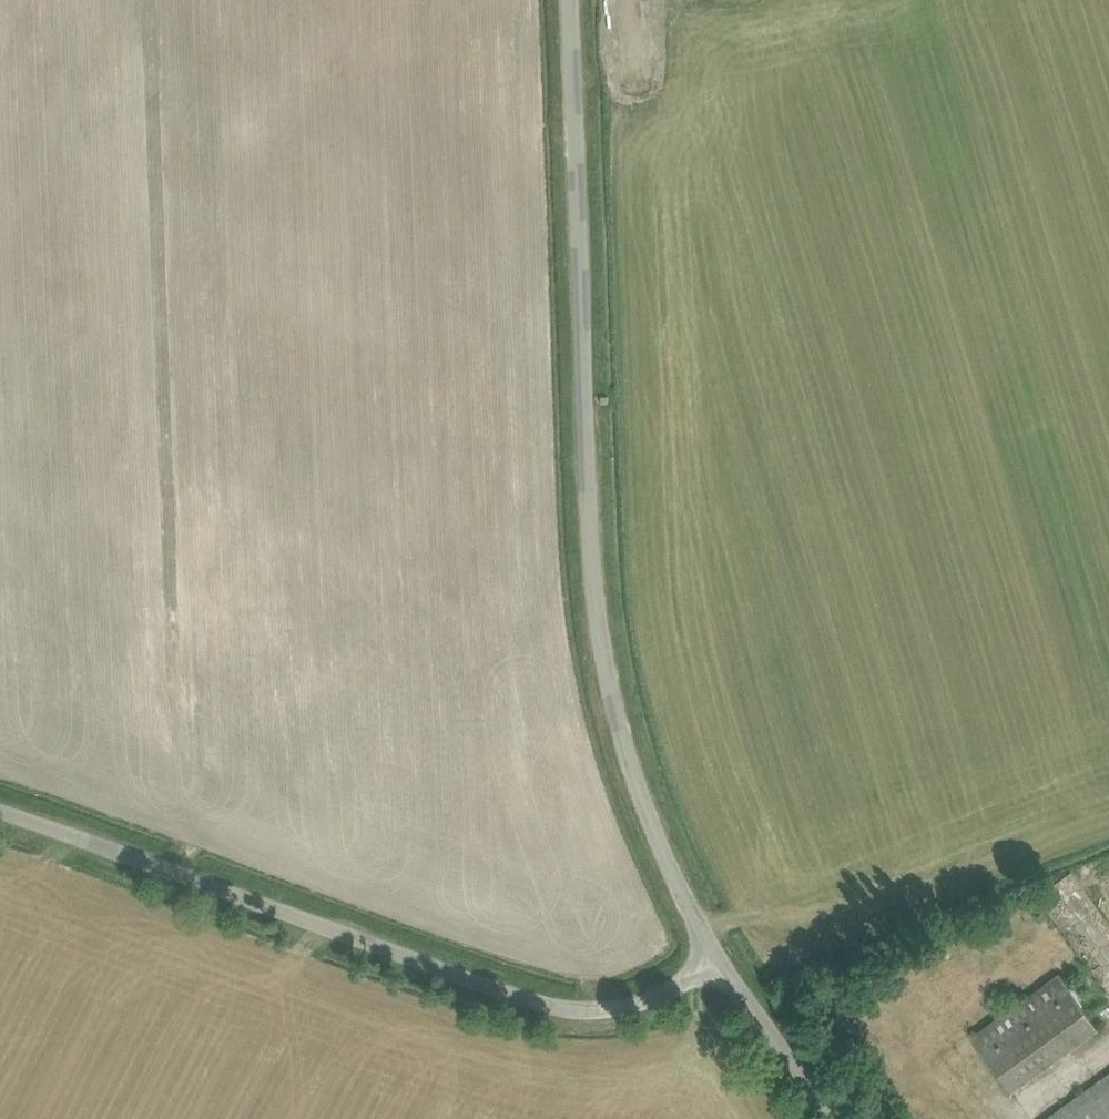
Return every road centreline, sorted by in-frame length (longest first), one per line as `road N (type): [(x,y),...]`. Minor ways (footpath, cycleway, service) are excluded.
road 1 (unclassified): [(722,961),(642,800),(603,651),(591,548),(570,0)]
road 2 (unclassified): [(722,961),(648,1000),(568,1010),(0,811)]
road 3 (unclassified): [(836,1118),(722,961)]

